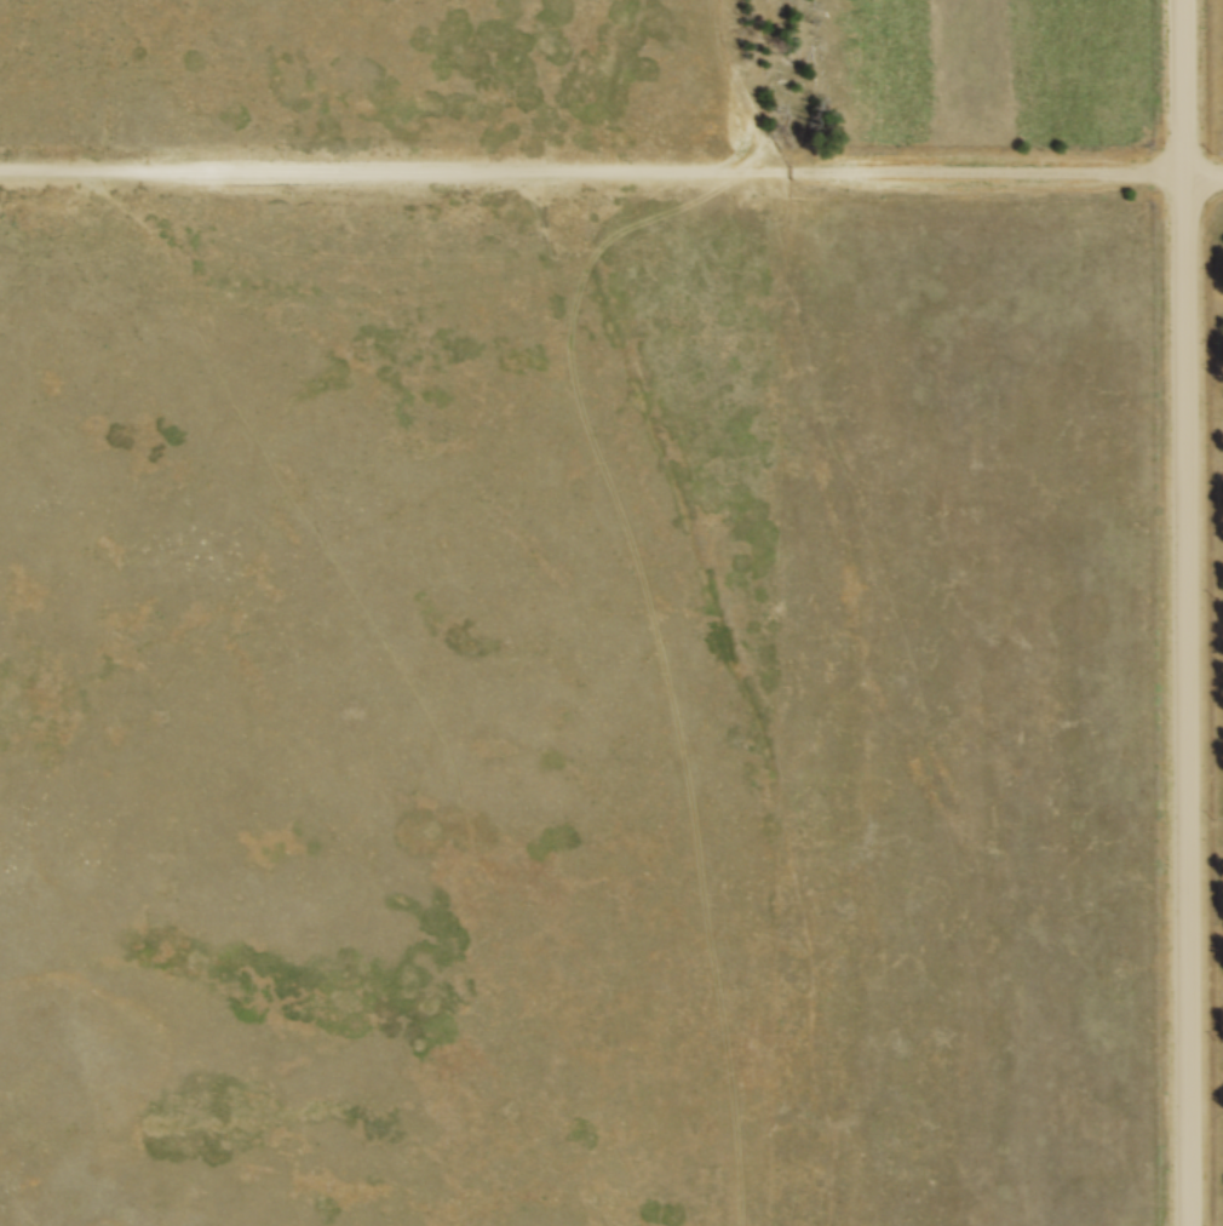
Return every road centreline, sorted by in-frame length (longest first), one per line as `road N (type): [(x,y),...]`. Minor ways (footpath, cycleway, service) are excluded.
road 1 (tertiary): [(1180,0),(1184,1225)]
road 2 (residential): [(0,167),(1222,174)]

